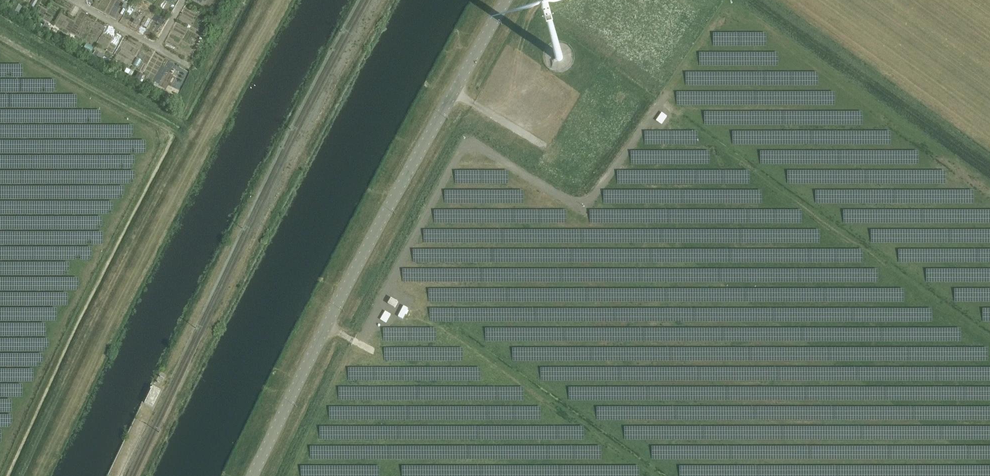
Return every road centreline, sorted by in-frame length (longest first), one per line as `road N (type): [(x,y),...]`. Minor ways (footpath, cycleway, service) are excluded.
road 1 (tertiary): [(252,475),(368,244),(506,0)]

